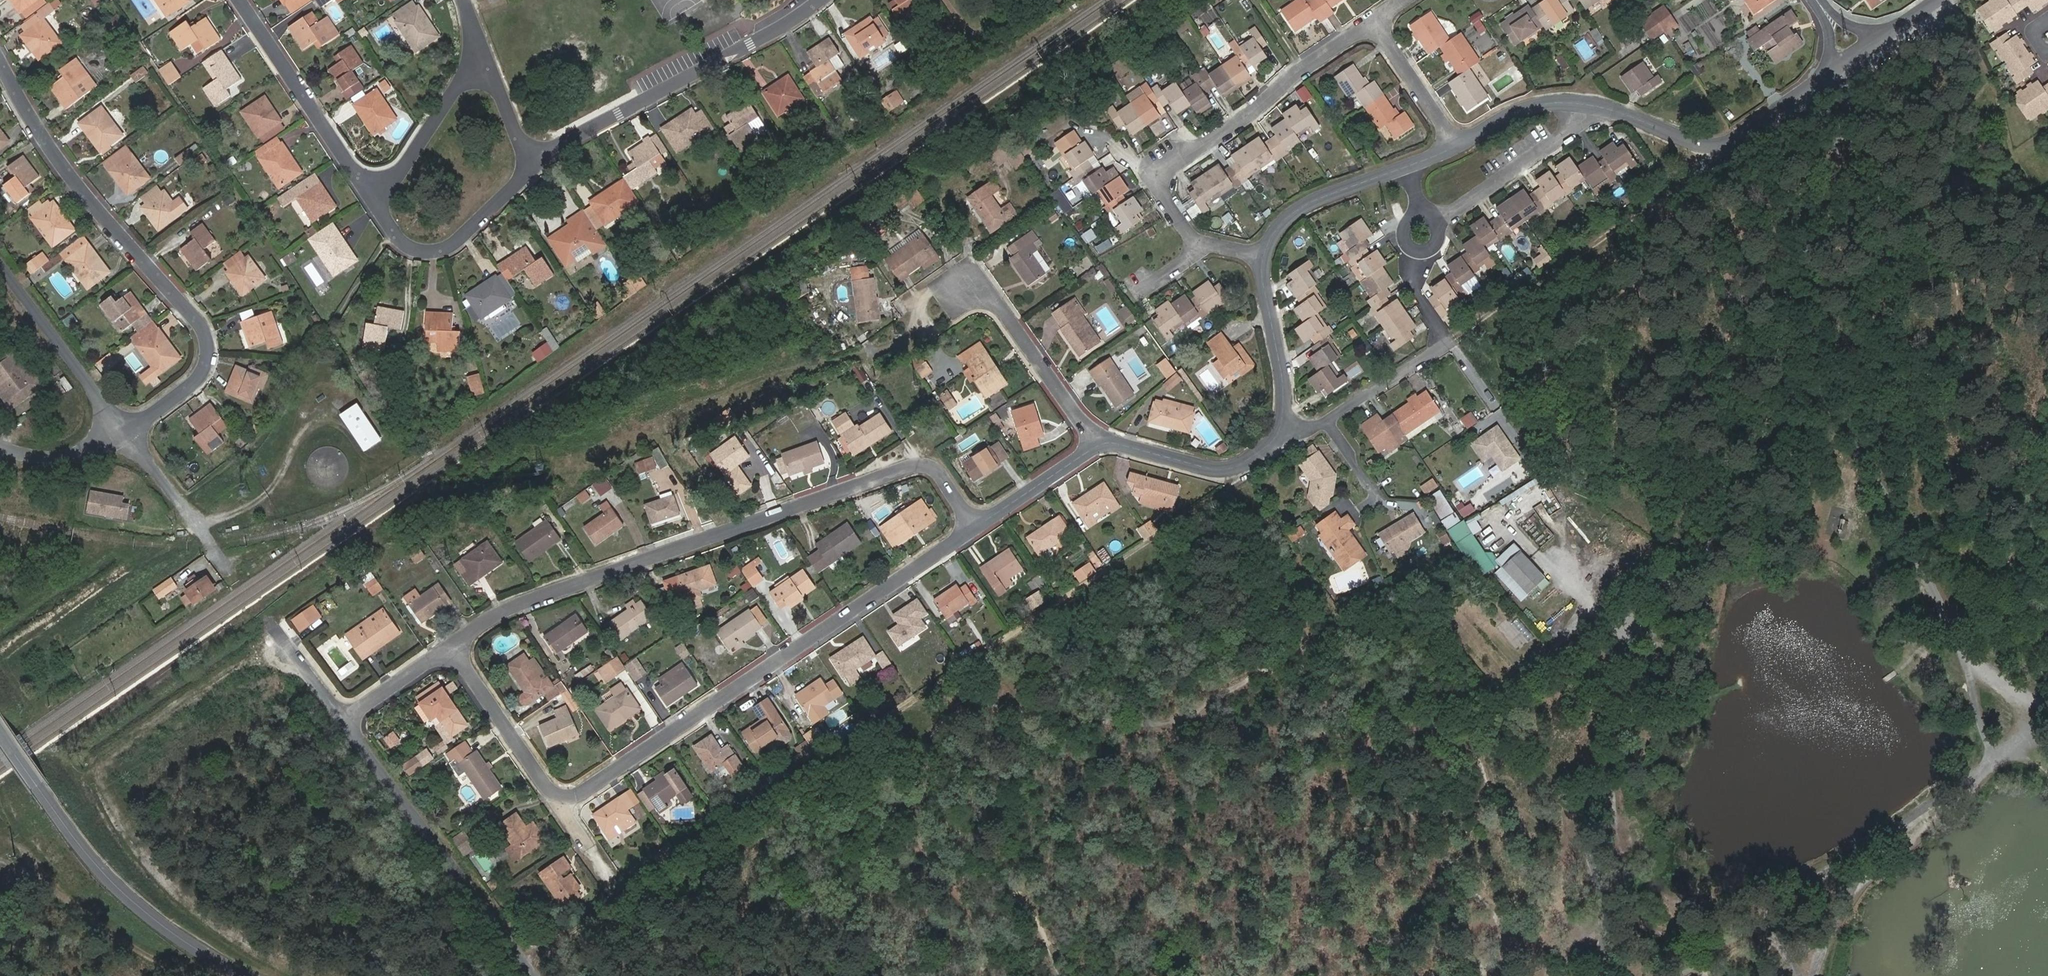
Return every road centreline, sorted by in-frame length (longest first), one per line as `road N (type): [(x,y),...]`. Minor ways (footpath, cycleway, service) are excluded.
road 1 (track): [(1241,468),(1226,487),(529,961)]
road 2 (residential): [(974,530),(941,475),(916,463),(539,598),(449,646)]
road 3 (residential): [(559,806),(974,530)]
road 4 (residential): [(126,433),(194,382),(206,346),(199,326),(61,162),(0,61)]
road 5 (residential): [(1459,142),(1529,106),(1568,104),(1723,146),(1830,75)]
road 6 (residential): [(1376,25),(1166,173),(1166,193),(1200,242),(1265,252)]
road 7 (tertiary): [(246,975),(133,900),(88,853),(0,731)]
road 8 (residential): [(822,0),(532,167)]
road 9 (residential): [(346,718),(540,975)]
road 10 (residential): [(374,201),(241,0)]
road 11 (residential): [(1265,252),(1297,211),(1459,142)]
road 12 (residential): [(951,291),(995,306),(1097,446)]
road 13 (residential): [(532,167),(444,249),(402,242),(374,201)]
road 14 (tertiary): [(126,433),(0,263)]
road 15 (residential): [(1097,446),(1230,471),(1255,460),(1282,424)]
road 16 (residential): [(449,646),(559,806)]
road 17 (residential): [(483,52),(374,201)]
road 18 (tertiary): [(230,573),(126,433)]
road 19 (residential): [(1282,424),(1265,252)]
road 20 (residential): [(974,530),(1097,446)]
road 21 (residential): [(1326,423),(1452,344)]
road 22 (track): [(1567,576),(1633,651),(1674,675)]
road 23 (track): [(1763,921),(1881,837)]
road 24 (residential): [(1459,142),(1376,25)]
road 25 (tertiary): [(126,433),(64,456),(0,446)]
road 26 (residential): [(269,618),(346,718)]
road 27 (residential): [(449,646),(346,718)]
road 28 (residential): [(483,52),(532,167)]
road 29 (track): [(1715,950),(1763,921),(1775,929),(1799,975)]

